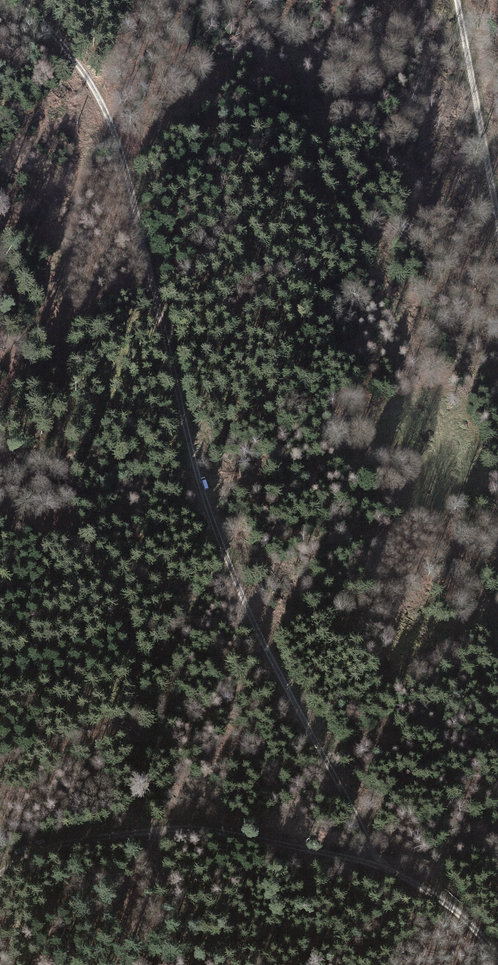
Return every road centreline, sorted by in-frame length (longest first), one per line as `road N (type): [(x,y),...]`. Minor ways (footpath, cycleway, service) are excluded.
road 1 (track): [(21,0),(70,47),(110,116),(144,215),(152,279),(217,544),(390,869),(462,912),(497,959)]
road 2 (track): [(497,646),(453,536),(442,445),(408,339),(265,0)]
road 3 (track): [(0,877),(74,839),(191,828),(390,869)]
road 4 (track): [(459,0),(497,206)]
road 5 (track): [(145,832),(195,964)]

